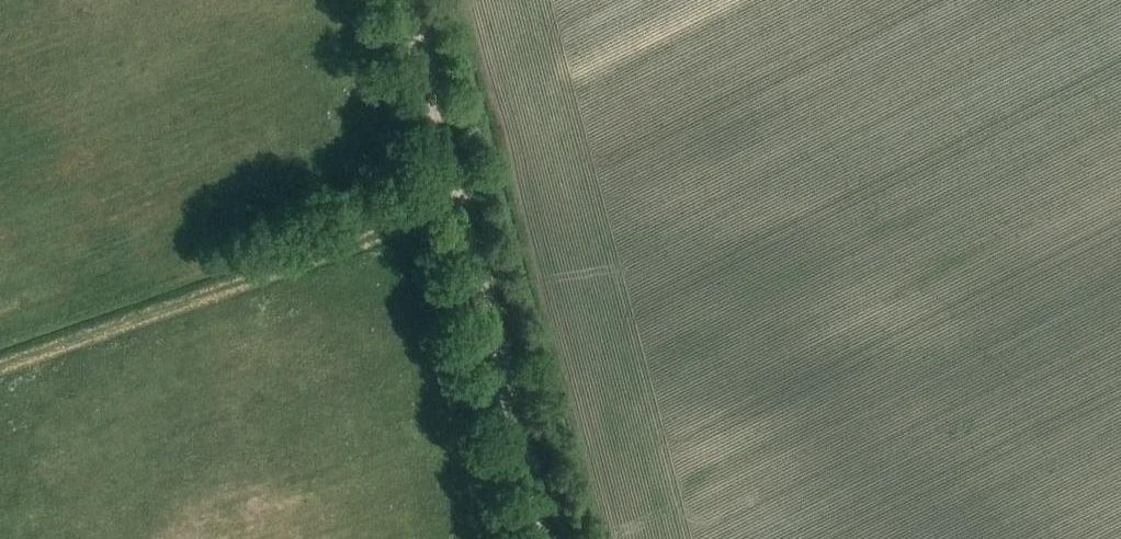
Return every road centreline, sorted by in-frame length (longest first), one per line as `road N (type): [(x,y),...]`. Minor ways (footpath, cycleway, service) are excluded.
road 1 (track): [(410,0),(554,538)]

